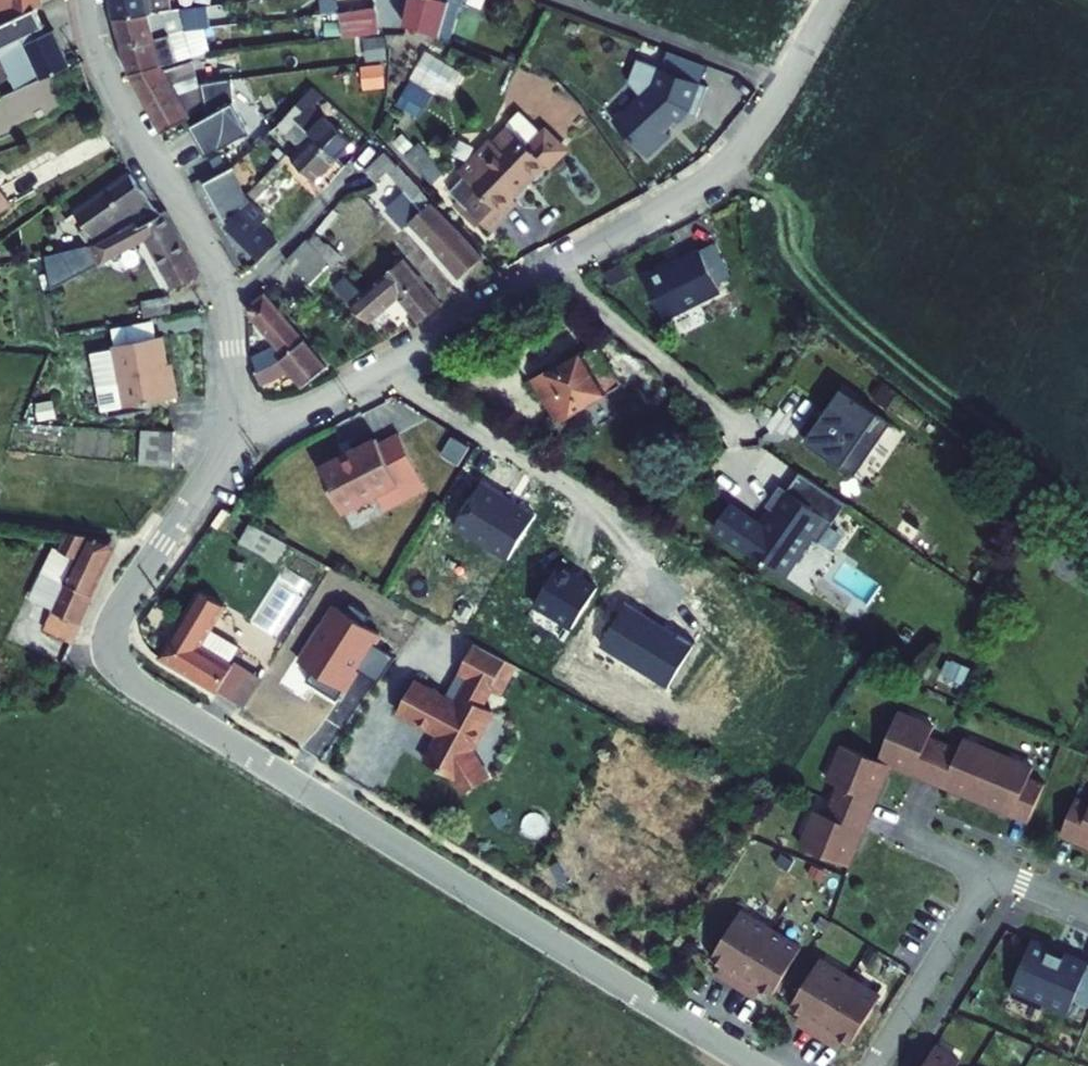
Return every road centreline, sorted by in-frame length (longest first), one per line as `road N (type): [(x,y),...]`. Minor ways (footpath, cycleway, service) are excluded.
road 1 (unclassified): [(754,1065),(118,667),(110,644),(115,615),(237,434)]
road 2 (unclassified): [(237,434),(306,406),(704,183),(756,135),(834,0)]
road 3 (residential): [(88,0),(98,61),(217,279),(237,434)]
road 4 (residential): [(875,1065),(996,872)]

